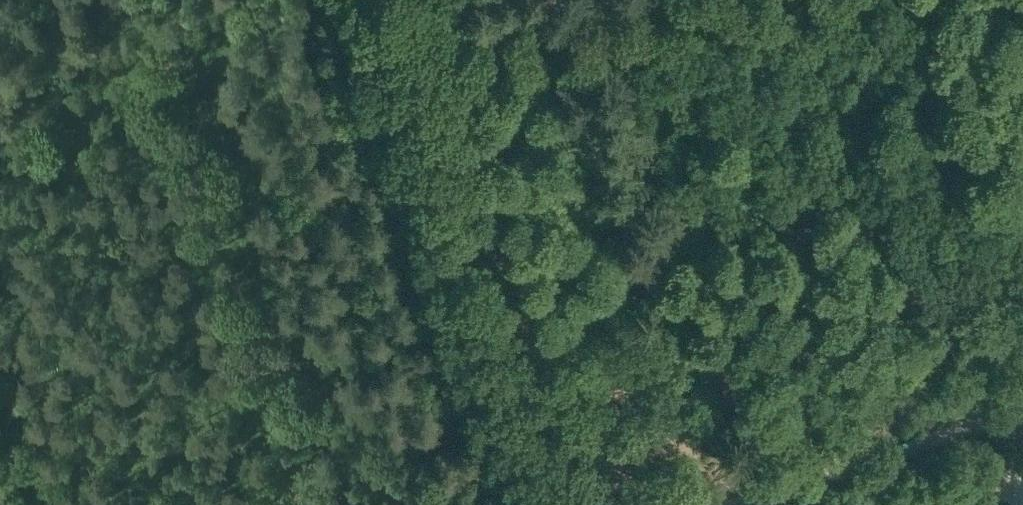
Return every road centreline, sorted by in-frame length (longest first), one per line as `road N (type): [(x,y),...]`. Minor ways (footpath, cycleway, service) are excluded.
road 1 (track): [(439,141),(826,0)]
road 2 (track): [(439,141),(557,504)]
road 3 (unclassified): [(732,504),(1022,414)]
road 4 (track): [(638,504),(630,459),(686,445),(753,498)]
road 5 (track): [(393,0),(439,141)]

